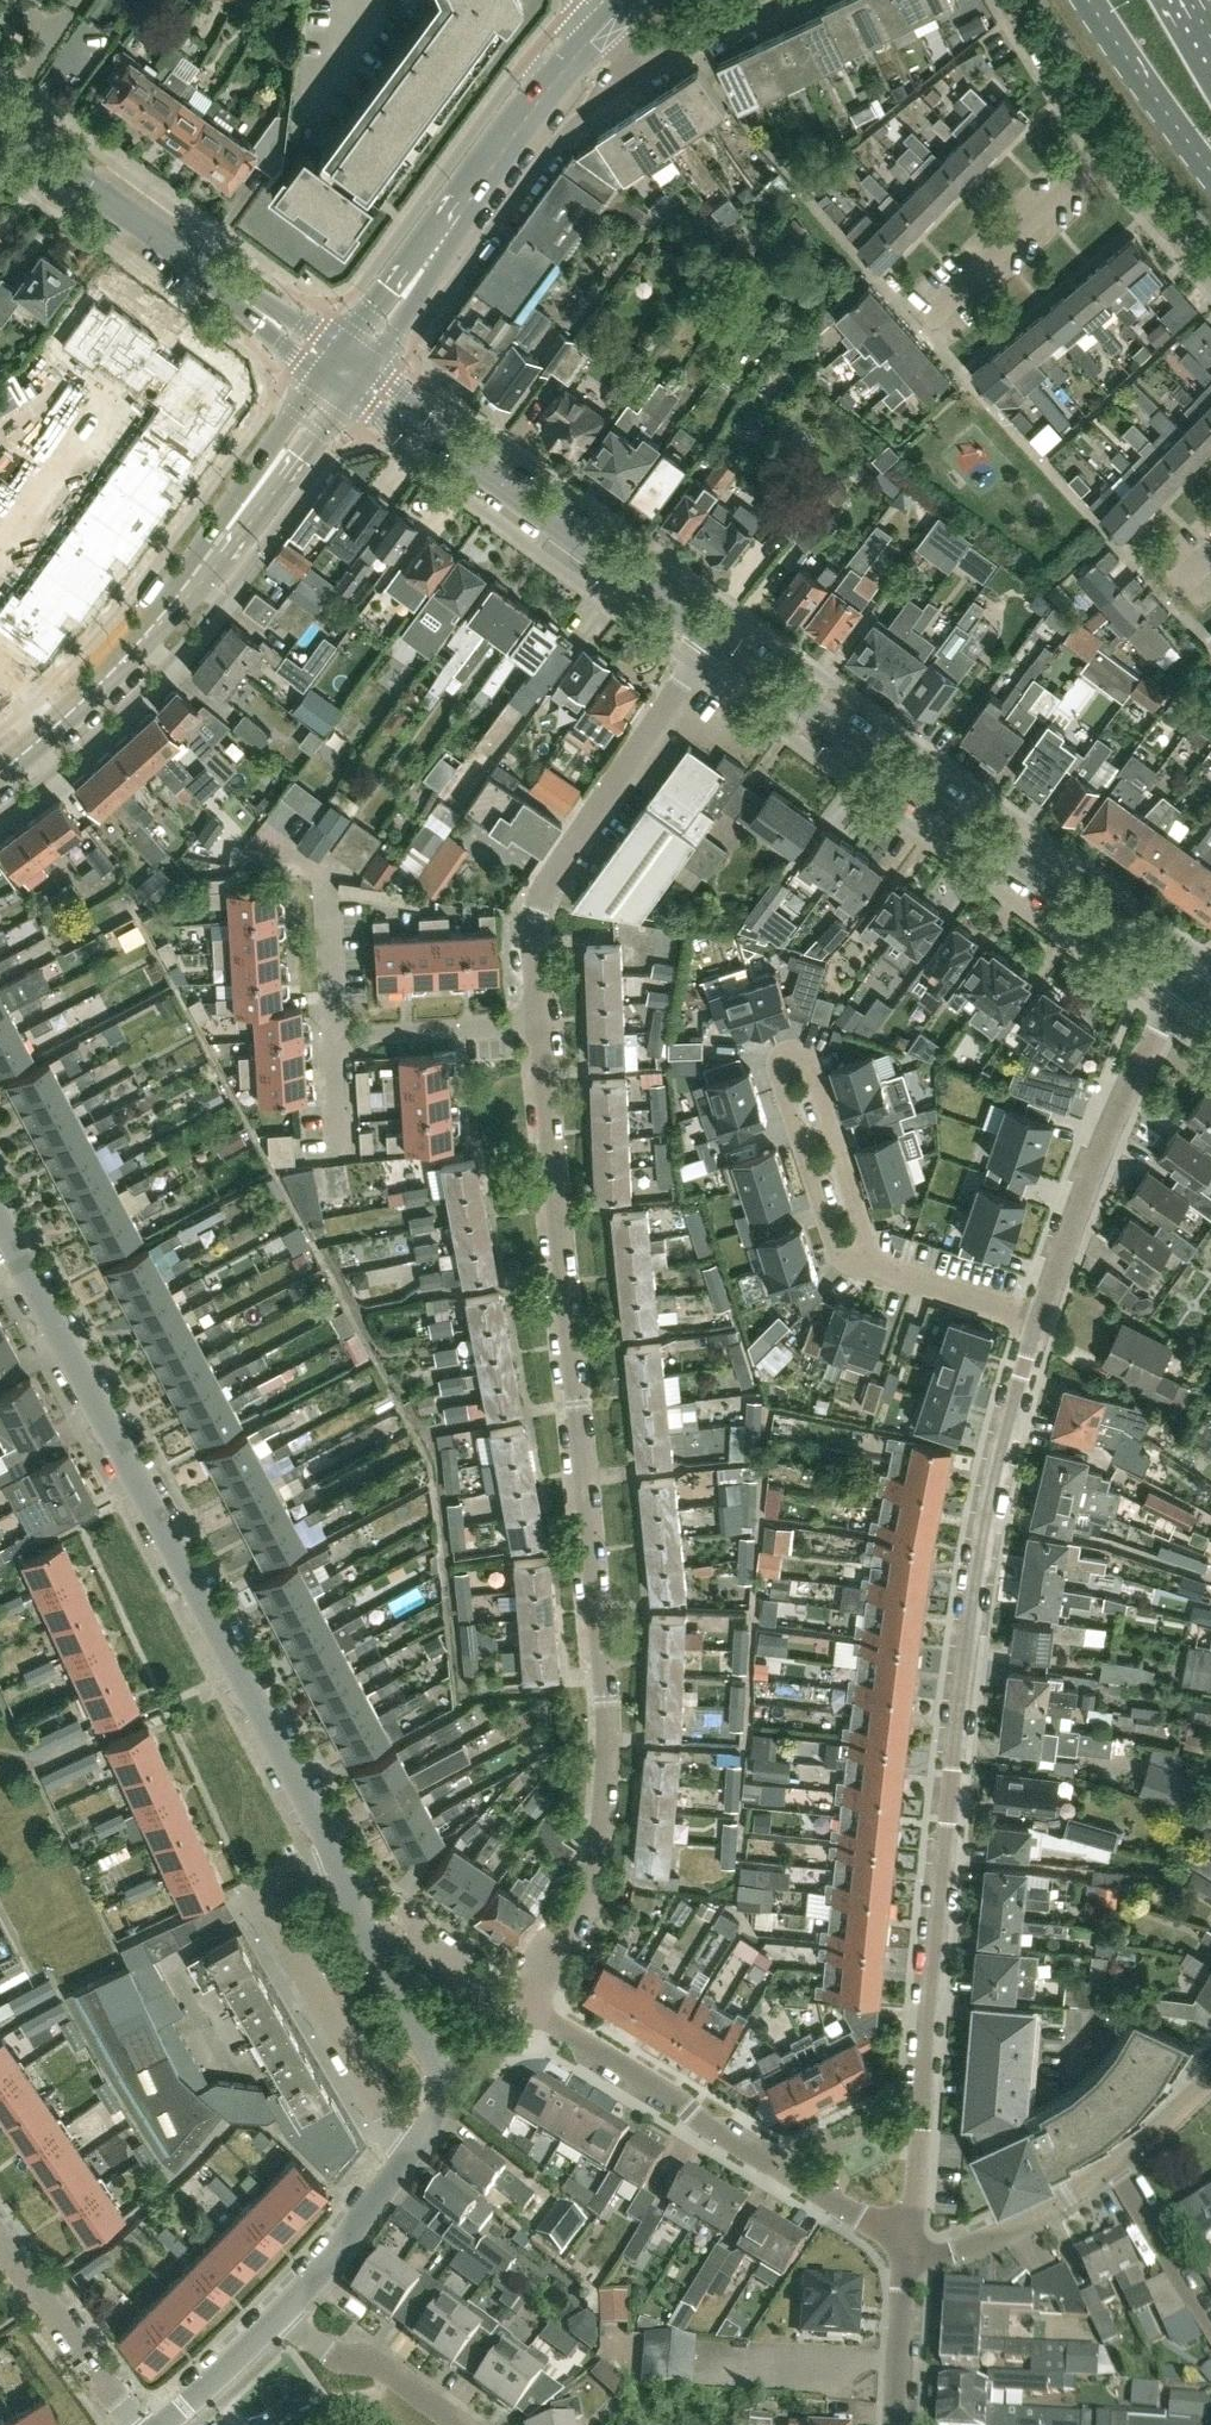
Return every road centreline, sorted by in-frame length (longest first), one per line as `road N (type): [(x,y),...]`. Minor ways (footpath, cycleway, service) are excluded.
road 1 (residential): [(526,2005),(582,1907),(600,1800),(597,1631),(539,1016)]
road 2 (residential): [(1039,1325),(1002,1450),(965,1654),(908,2213)]
road 3 (residential): [(330,1854),(0,1208)]
road 4 (residential): [(1190,986),(713,632)]
road 5 (secondary): [(0,764),(141,616),(345,369)]
road 6 (residential): [(713,632),(345,369)]
road 7 (residential): [(908,2213),(825,2204),(526,2005)]
road 8 (residential): [(862,1264),(835,1248),(779,1074),(790,1056),(810,1065),(867,1240)]
road 9 (residential): [(539,1016),(533,908),(713,632)]
road 10 (secondary): [(345,369),(515,125),(602,16)]
road 11 (tertiary): [(345,369),(0,119)]
road 12 (residential): [(405,2164),(253,1904),(261,1891),(330,1854)]
road 13 (residential): [(1190,986),(1112,1123),(1039,1325)]
road 14 (residential): [(405,2164),(455,2095),(330,1854)]
road 15 (residential): [(928,308),(1106,158)]
road 16 (residential): [(602,16),(649,73),(788,0)]
road 17 (residential): [(906,2261),(962,2249),(1025,2221),(1113,2166)]
road 18 (residential): [(130,2424),(0,2244)]
road 19 (primary): [(1087,0),(1210,174)]
road 20 (residential): [(467,2424),(302,2292)]
road 21 (residential): [(332,1028),(539,1016)]
road 22 (residential): [(160,2424),(302,2292)]
road 23 (residential): [(1039,1325),(862,1264)]
road 24 (residential): [(1106,158),(1006,0)]
road 25 (residential): [(1210,2313),(1113,2166)]
road 26 (residential): [(302,2292),(405,2164)]
road 27 (residential): [(895,2424),(906,2261)]
road 28 (residential): [(332,1028),(324,866)]
road 29 (residential): [(1210,272),(1106,158)]
road 30 (residential): [(526,2005),(399,1927)]
road 31 (residential): [(1113,2166),(1210,2069)]
road 32 (residential): [(339,1155),(332,1028)]

